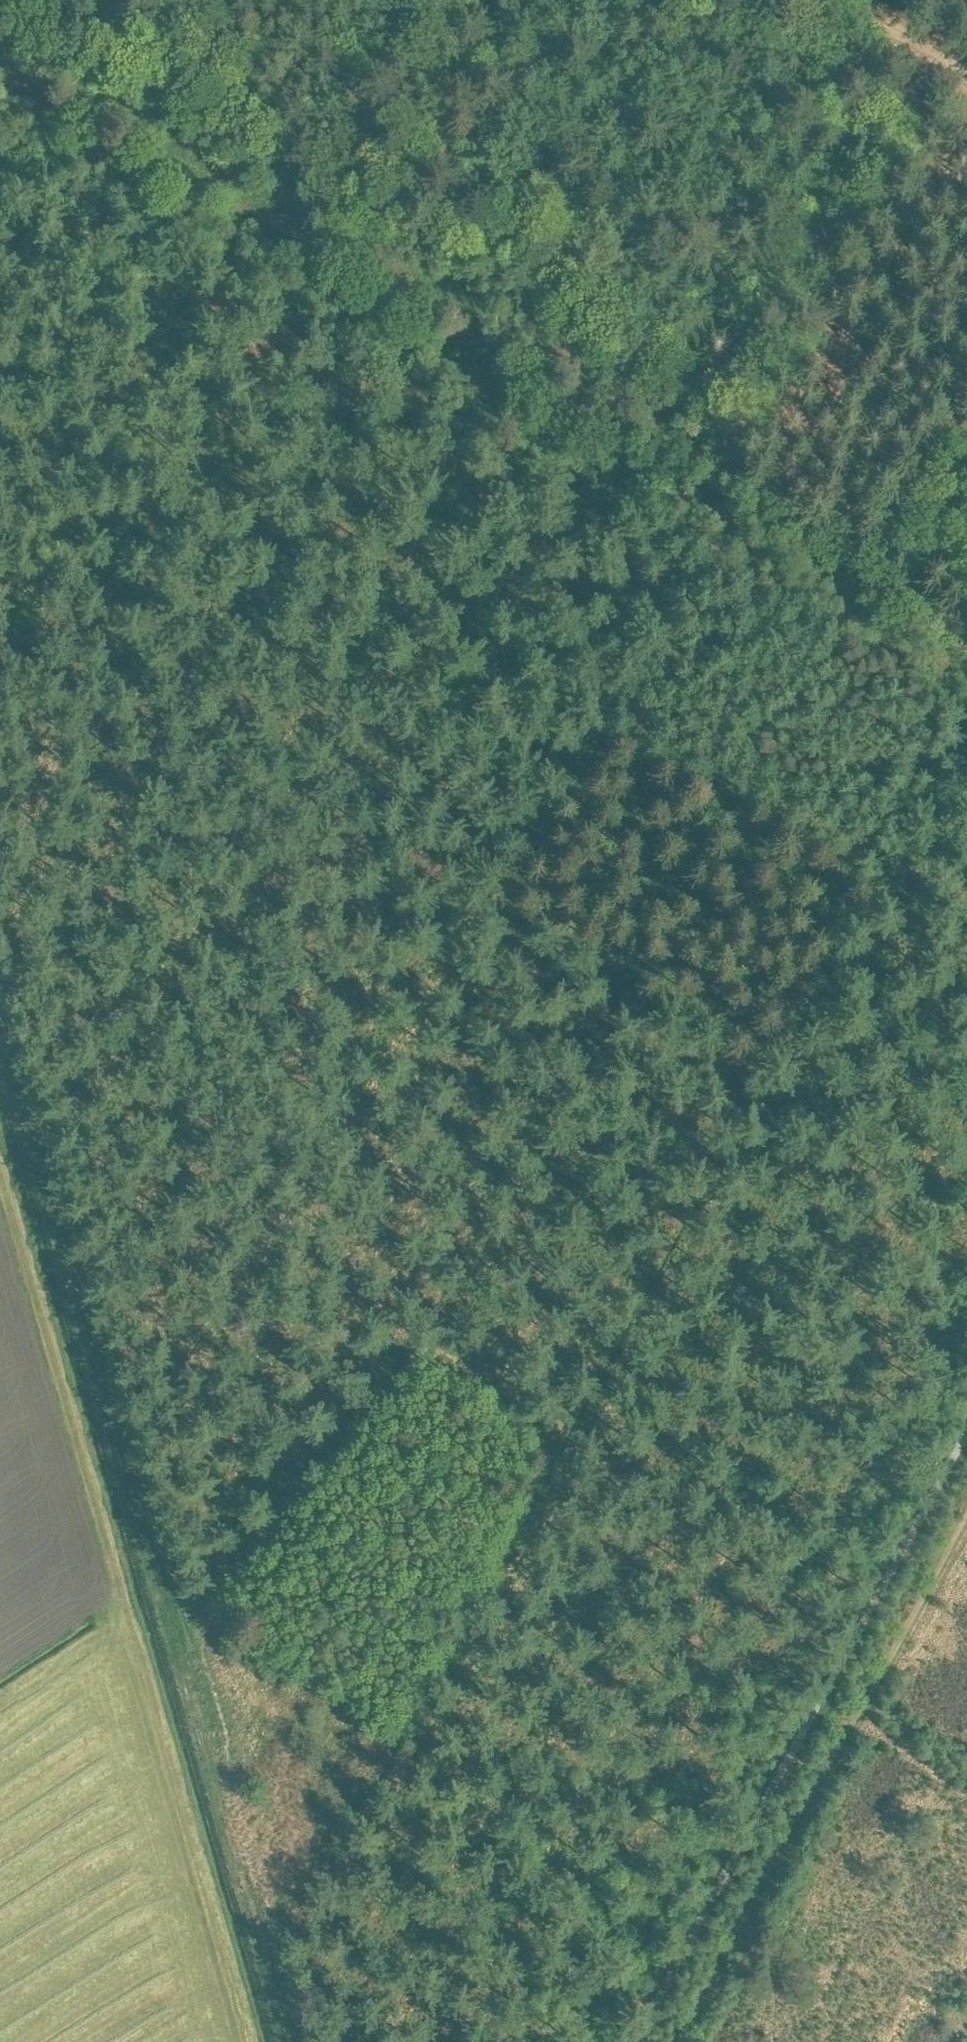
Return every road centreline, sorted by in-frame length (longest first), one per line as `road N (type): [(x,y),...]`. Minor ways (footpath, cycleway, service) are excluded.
road 1 (track): [(966,1510),(680,2041)]
road 2 (track): [(835,0),(966,74)]

